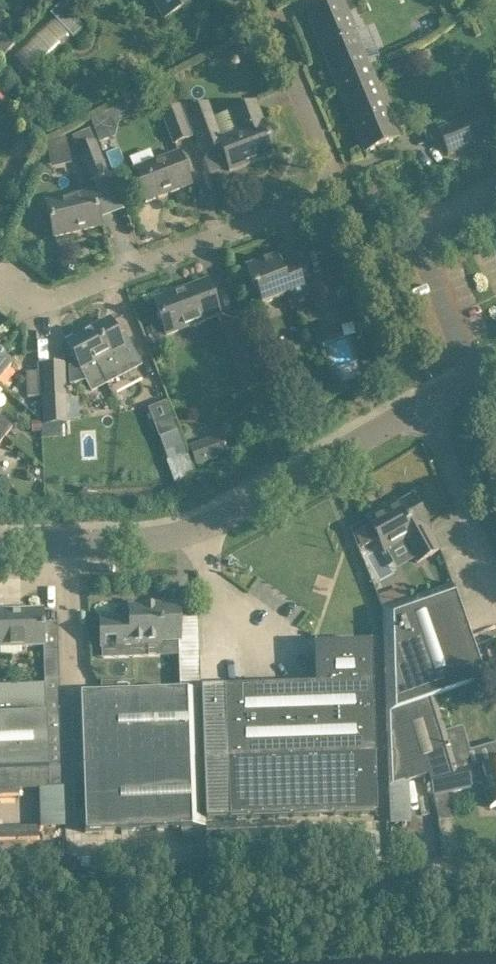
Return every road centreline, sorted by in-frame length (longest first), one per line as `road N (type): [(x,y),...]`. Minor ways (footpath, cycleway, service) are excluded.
road 1 (residential): [(0,283),(32,307),(335,193),(246,0)]
road 2 (track): [(0,902),(380,892),(495,879)]
road 3 (unclassified): [(0,545),(195,534),(420,405)]
road 4 (unclassified): [(495,593),(420,405)]

